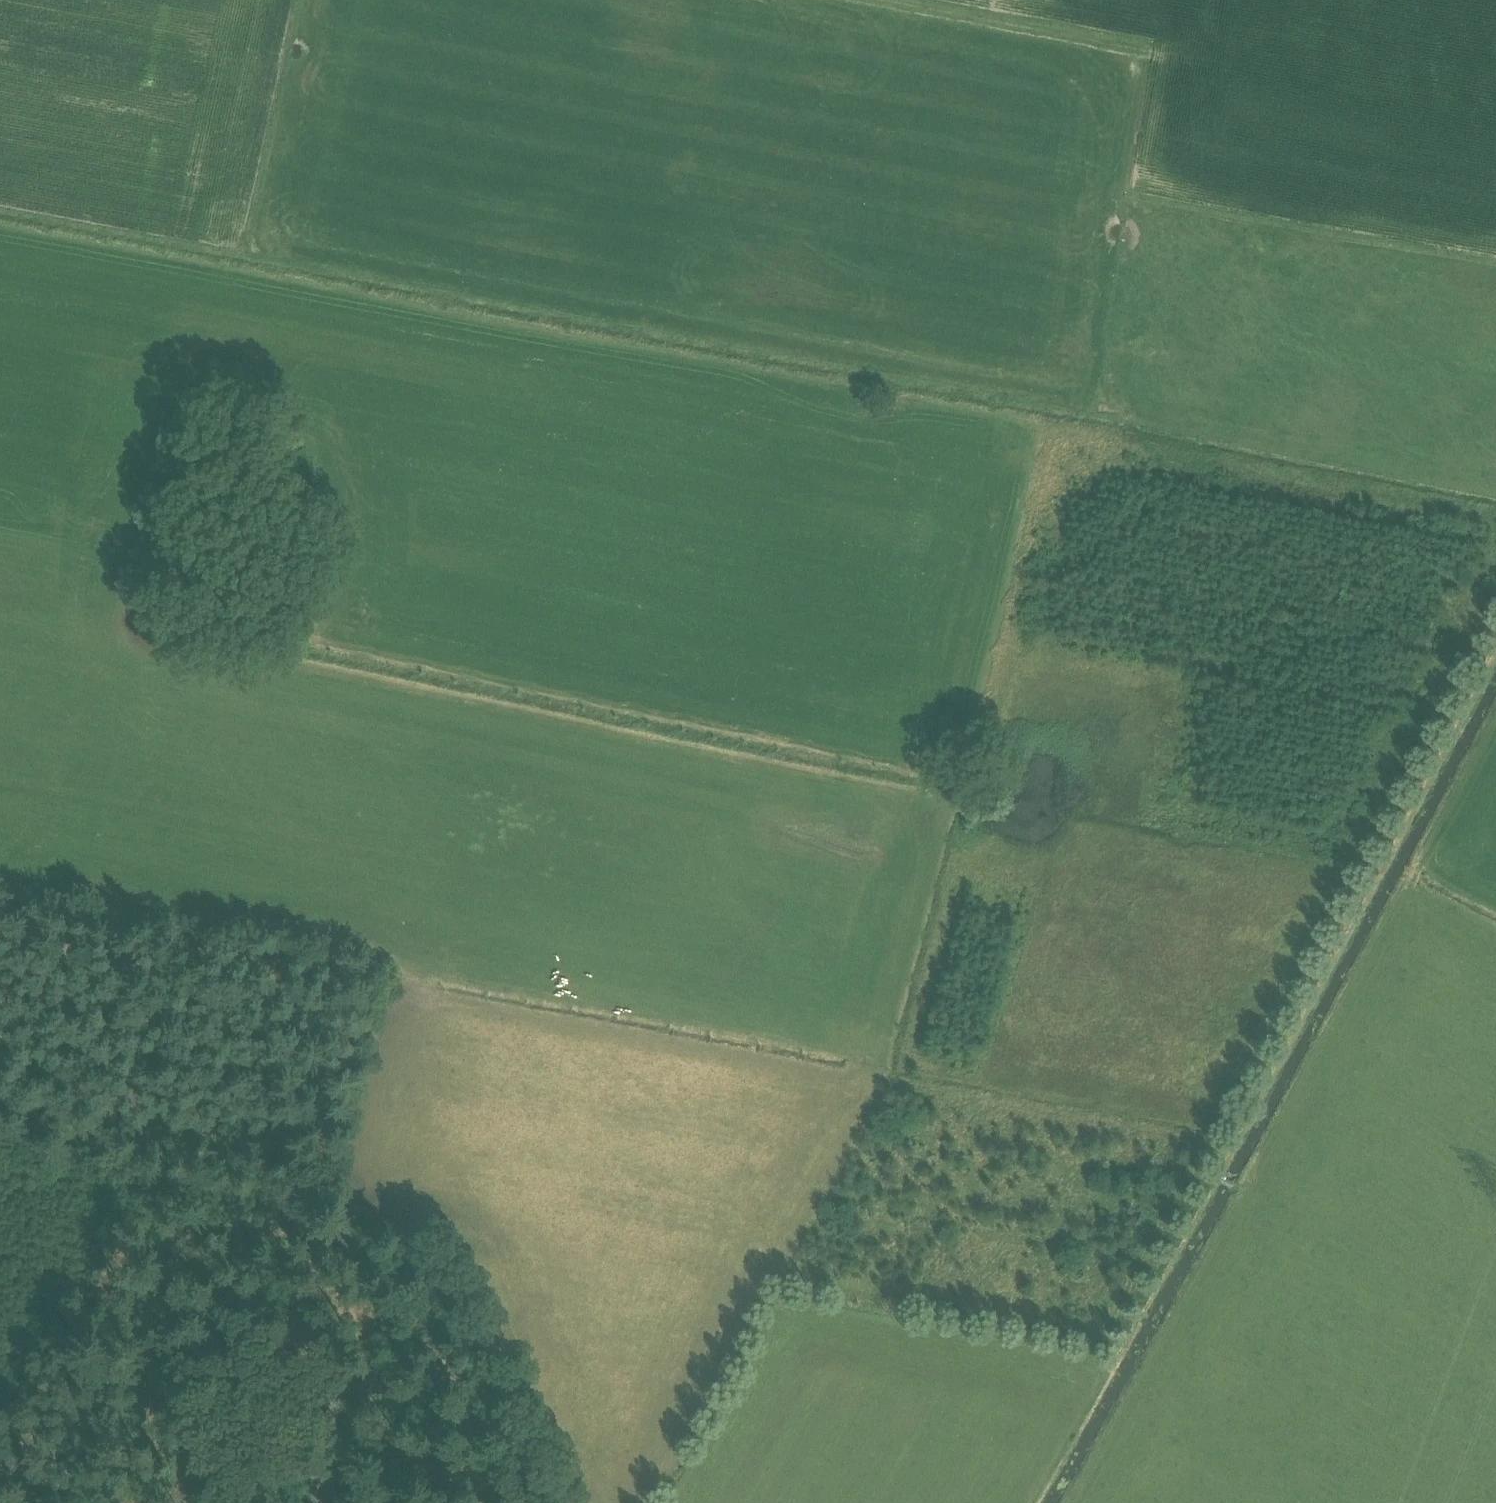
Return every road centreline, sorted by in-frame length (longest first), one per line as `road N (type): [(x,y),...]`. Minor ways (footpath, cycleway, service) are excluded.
road 1 (track): [(1135,48),(872,0)]

